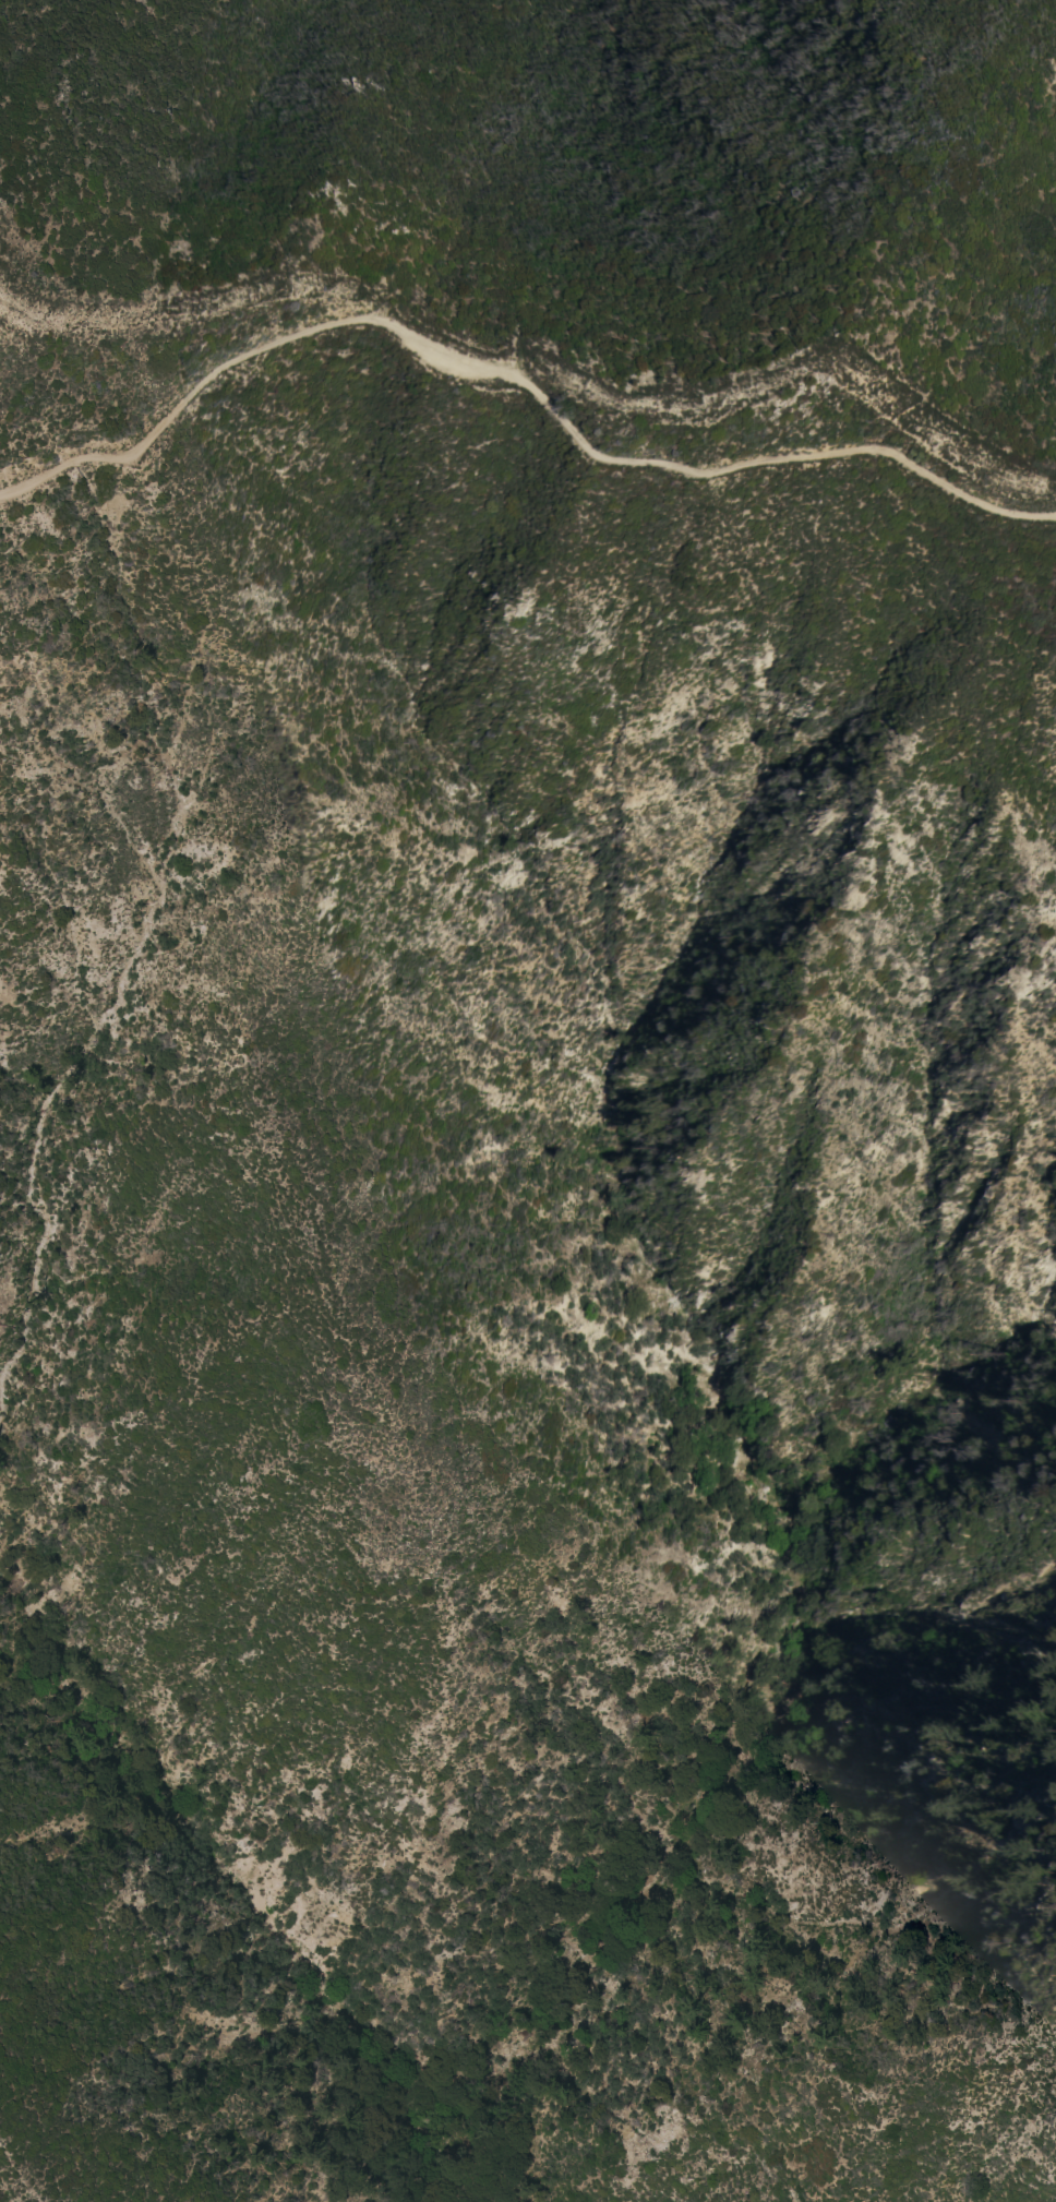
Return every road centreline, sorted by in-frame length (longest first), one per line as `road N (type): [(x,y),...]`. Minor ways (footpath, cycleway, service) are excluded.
road 1 (track): [(1055,509),(986,502),(876,446),(697,466),(603,454),(525,379),(388,319),(349,314)]
road 2 (track): [(349,314),(223,351),(128,440),(70,451),(0,484)]

